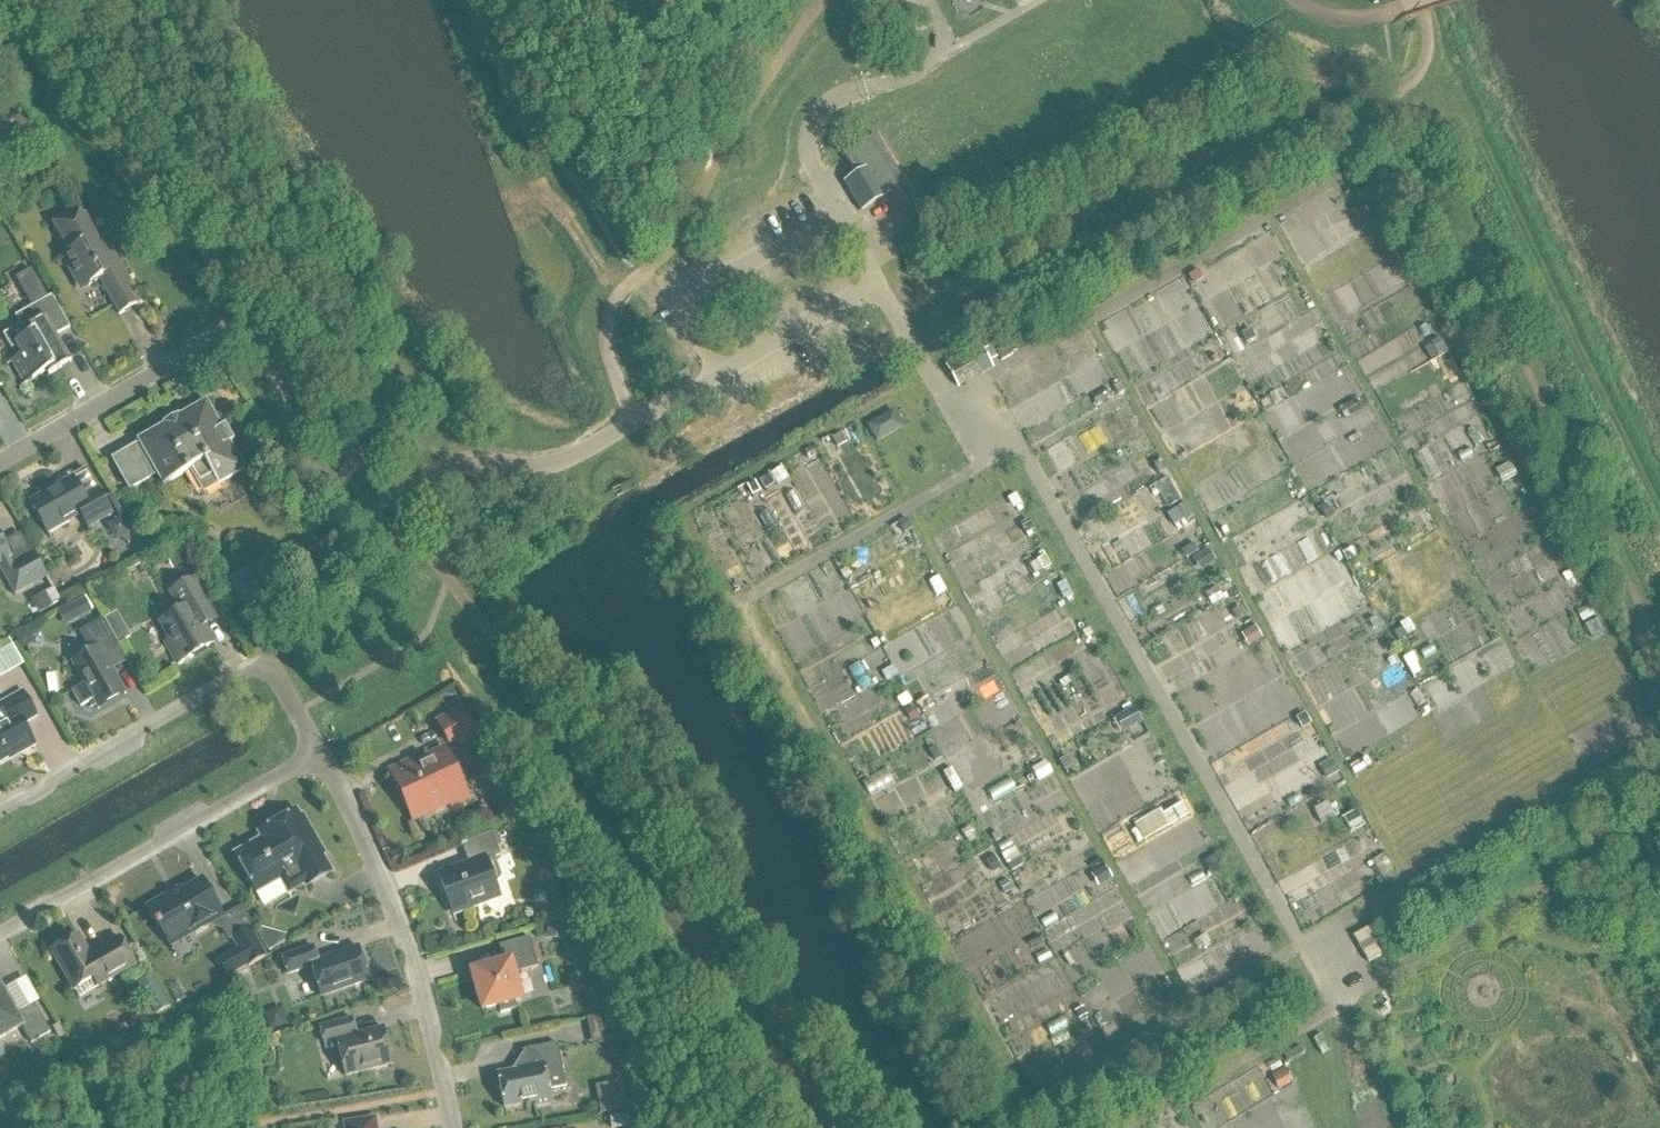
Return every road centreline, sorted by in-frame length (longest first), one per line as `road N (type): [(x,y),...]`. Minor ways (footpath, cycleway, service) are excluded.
road 1 (residential): [(320,753),(274,670),(256,665),(0,813)]
road 2 (residential): [(254,318),(4,0)]
road 3 (residential): [(454,1127),(432,1008),(394,900),(320,753)]
road 4 (residential): [(0,938),(320,753)]
road 5 (residential): [(393,503),(442,471),(508,460),(547,469),(588,455),(722,376)]
road 6 (residential): [(0,464),(254,318)]
road 7 (residential): [(393,503),(254,318)]

